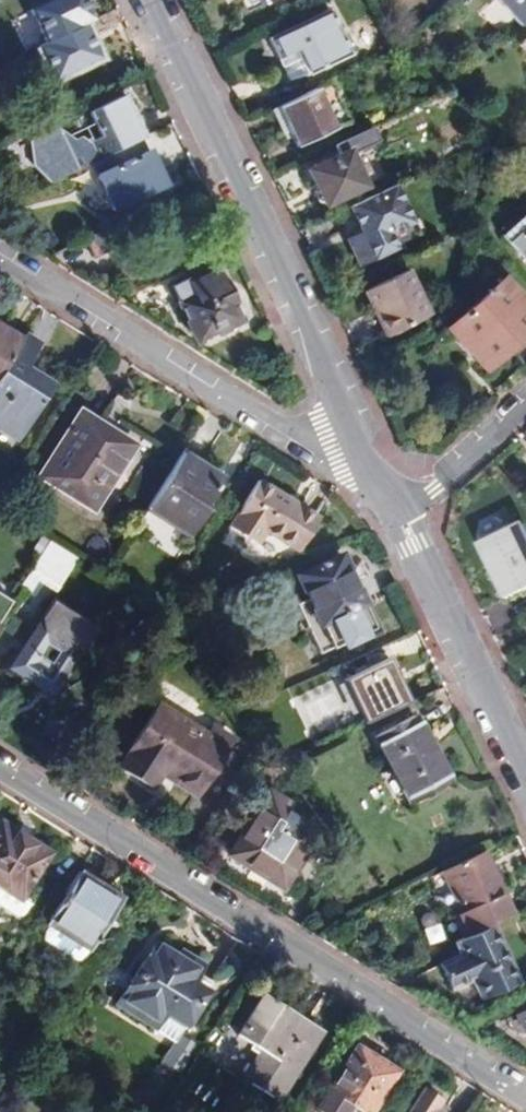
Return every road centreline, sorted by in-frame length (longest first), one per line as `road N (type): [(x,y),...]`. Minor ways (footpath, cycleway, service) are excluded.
road 1 (residential): [(0,766),(525,1094)]
road 2 (residential): [(354,446),(323,361),(149,0)]
road 3 (residential): [(354,446),(281,429),(0,257)]
road 4 (residential): [(525,776),(399,509)]
road 5 (residential): [(399,509),(436,489),(525,408)]

